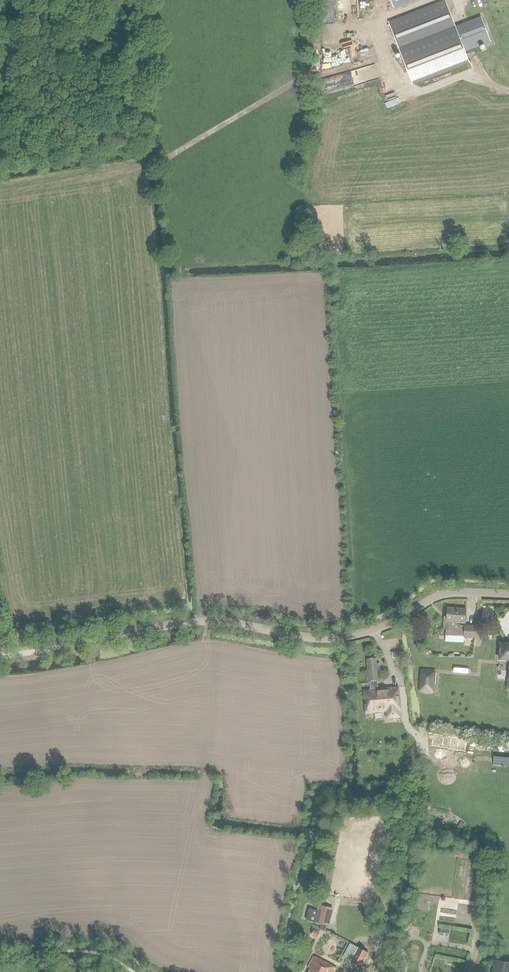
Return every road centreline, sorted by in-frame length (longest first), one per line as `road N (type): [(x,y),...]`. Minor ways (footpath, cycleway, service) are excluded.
road 1 (unclassified): [(0,651),(200,617),(328,638),(386,625),(442,595),(508,596)]
road 2 (track): [(0,141),(110,119),(116,107),(111,0)]

